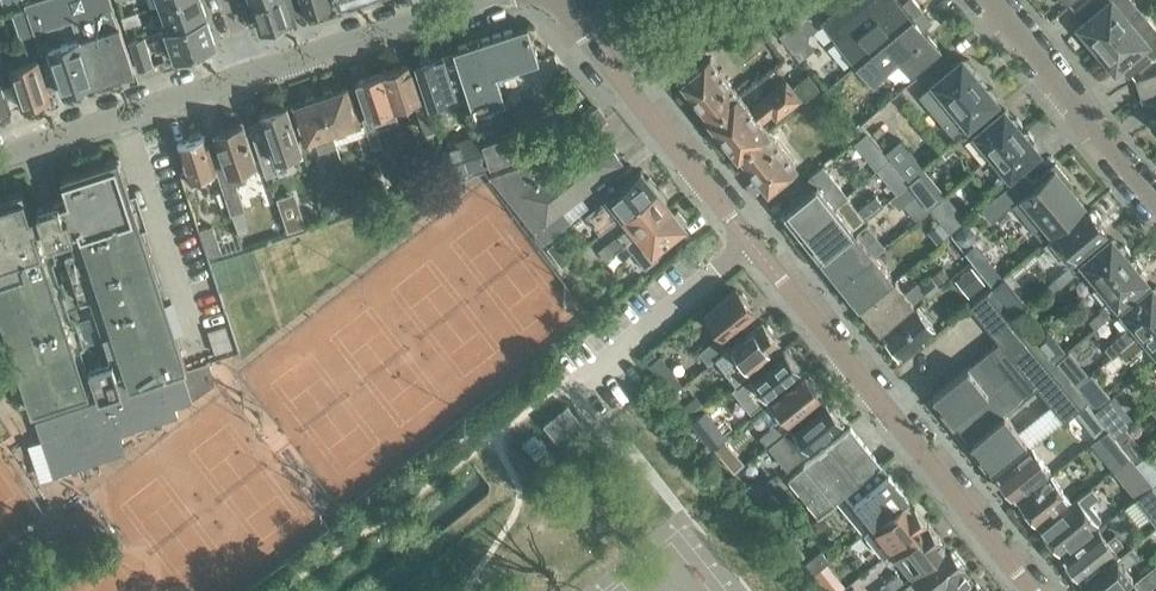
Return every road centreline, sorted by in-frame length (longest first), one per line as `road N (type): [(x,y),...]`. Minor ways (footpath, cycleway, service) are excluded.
road 1 (residential): [(1042,590),(587,35),(569,0)]
road 2 (residential): [(0,158),(254,73)]
road 3 (residential): [(1155,206),(991,0)]
road 4 (residential): [(254,73),(480,0)]

